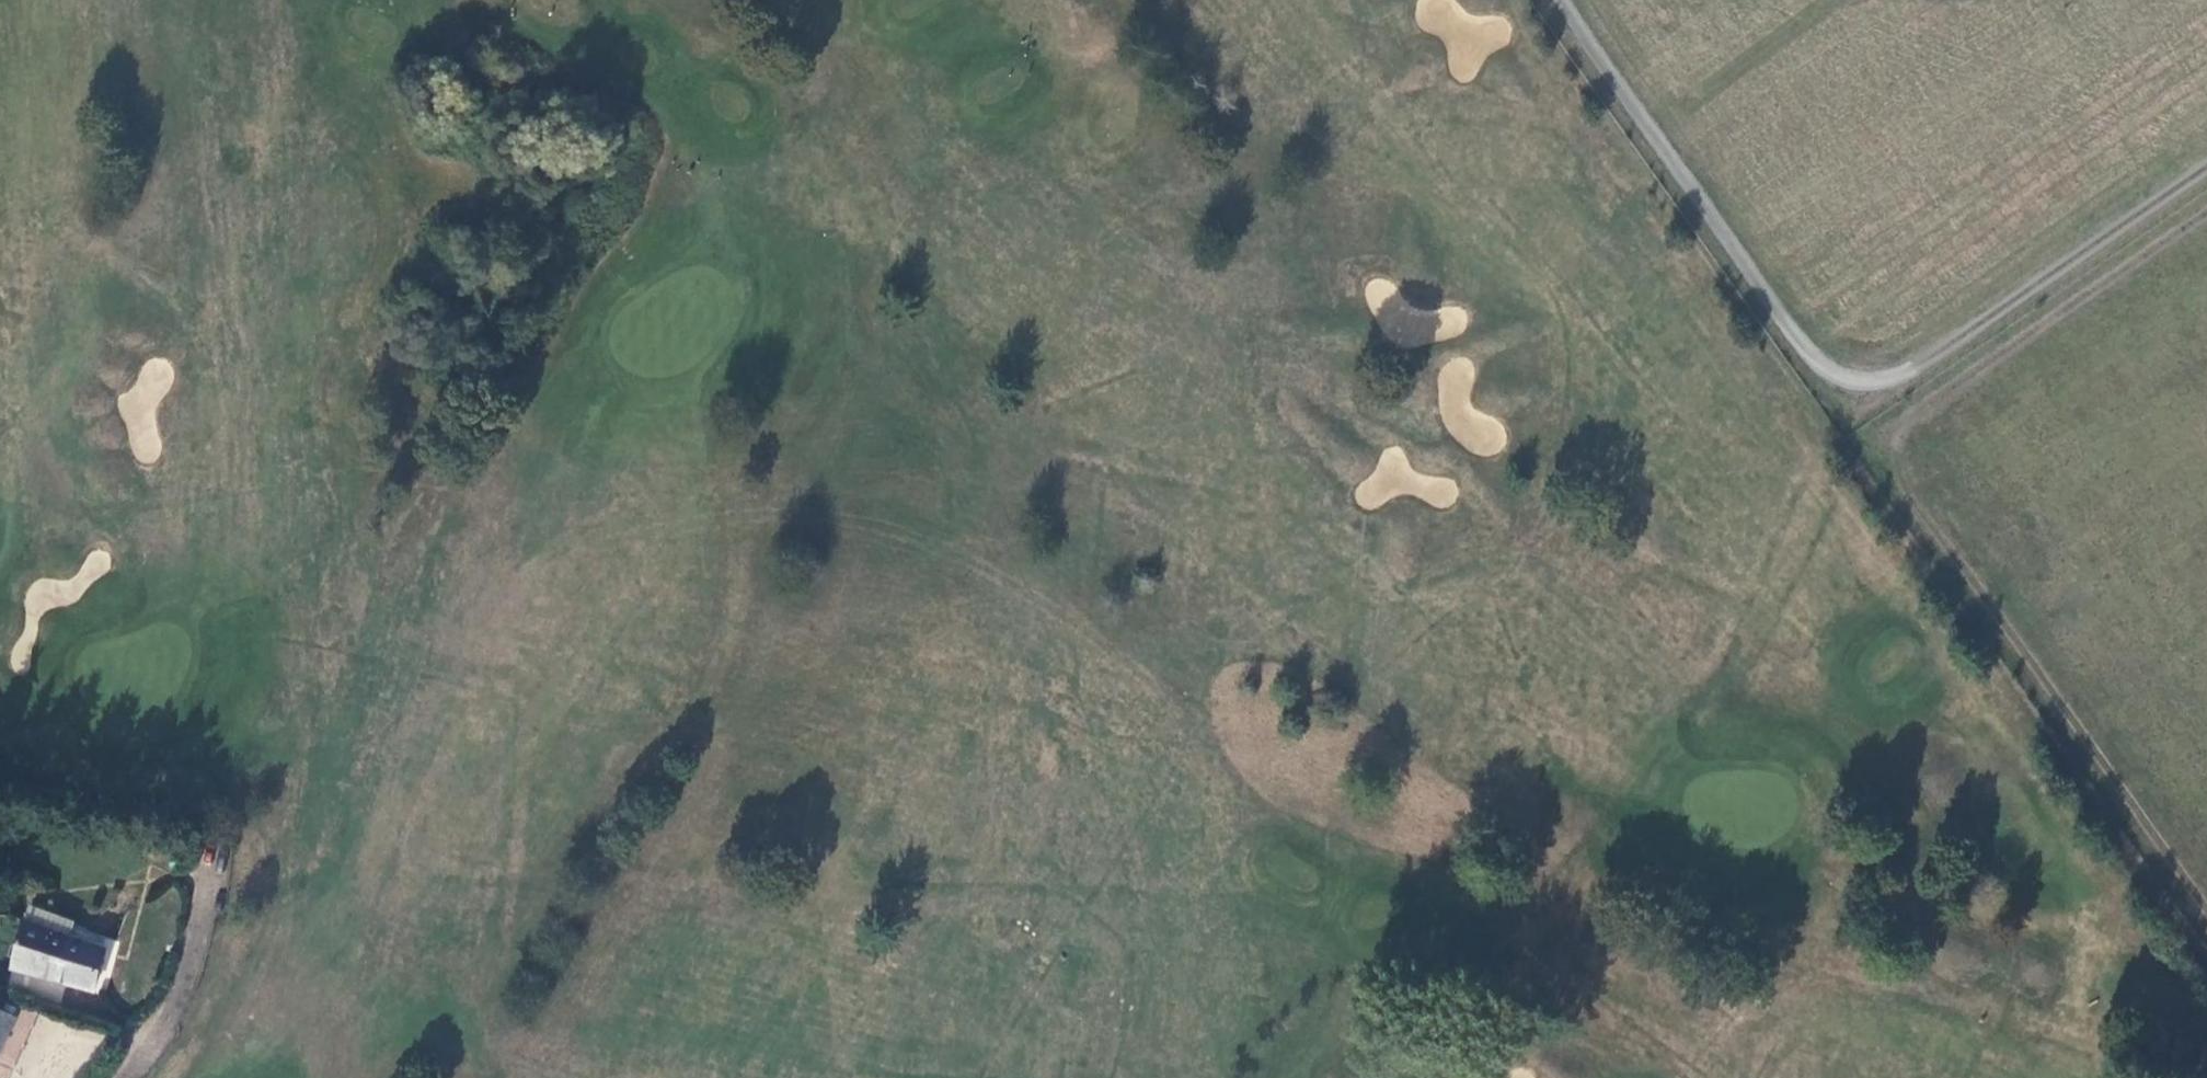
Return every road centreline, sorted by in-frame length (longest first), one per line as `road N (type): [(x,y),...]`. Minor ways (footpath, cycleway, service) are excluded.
road 1 (track): [(1840,0),(1652,135)]
road 2 (unclassified): [(127,1077),(167,1033),(221,879)]

